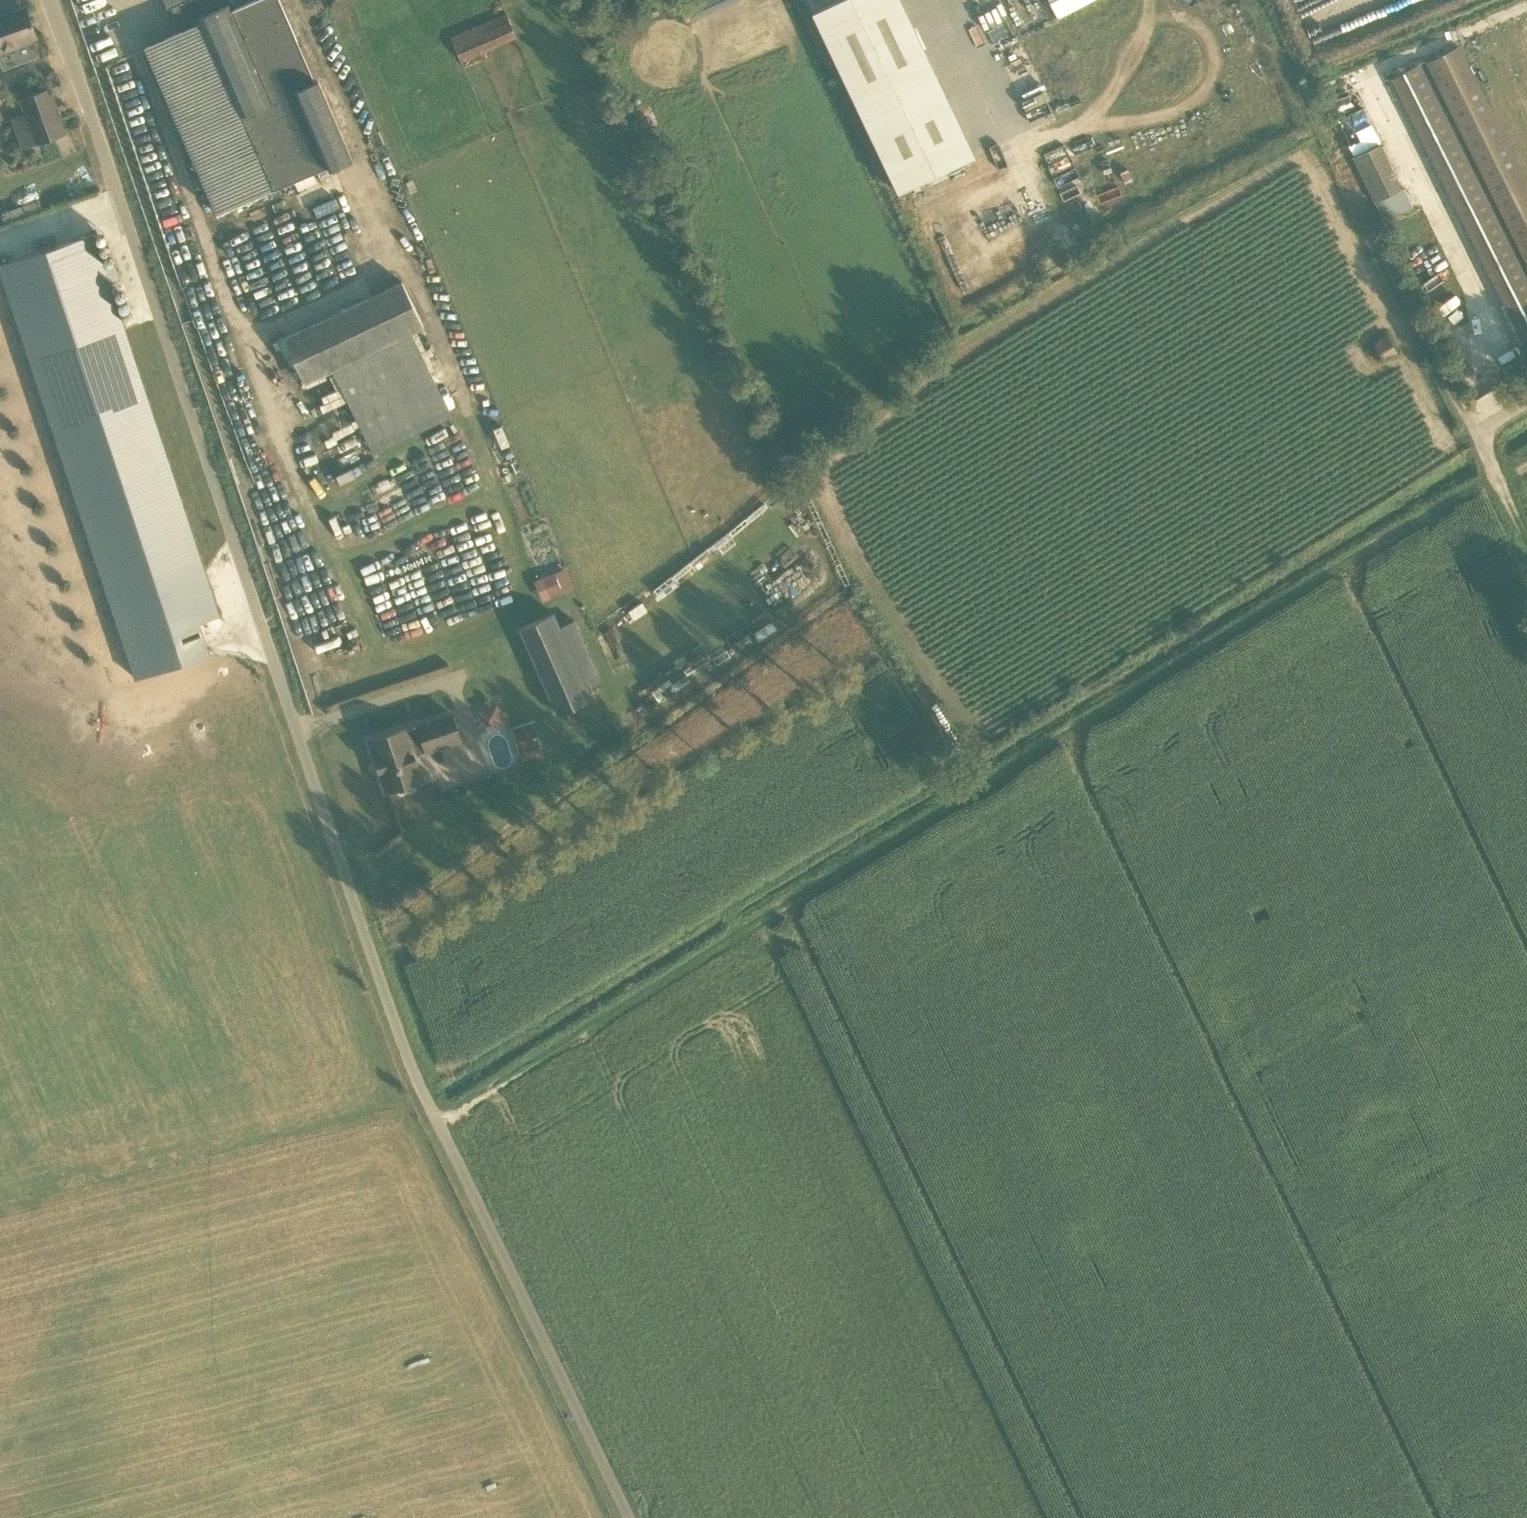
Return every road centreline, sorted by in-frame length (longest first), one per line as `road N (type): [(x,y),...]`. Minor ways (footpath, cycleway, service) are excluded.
road 1 (unclassified): [(626,1517),(426,1097),(380,983),(50,0)]

